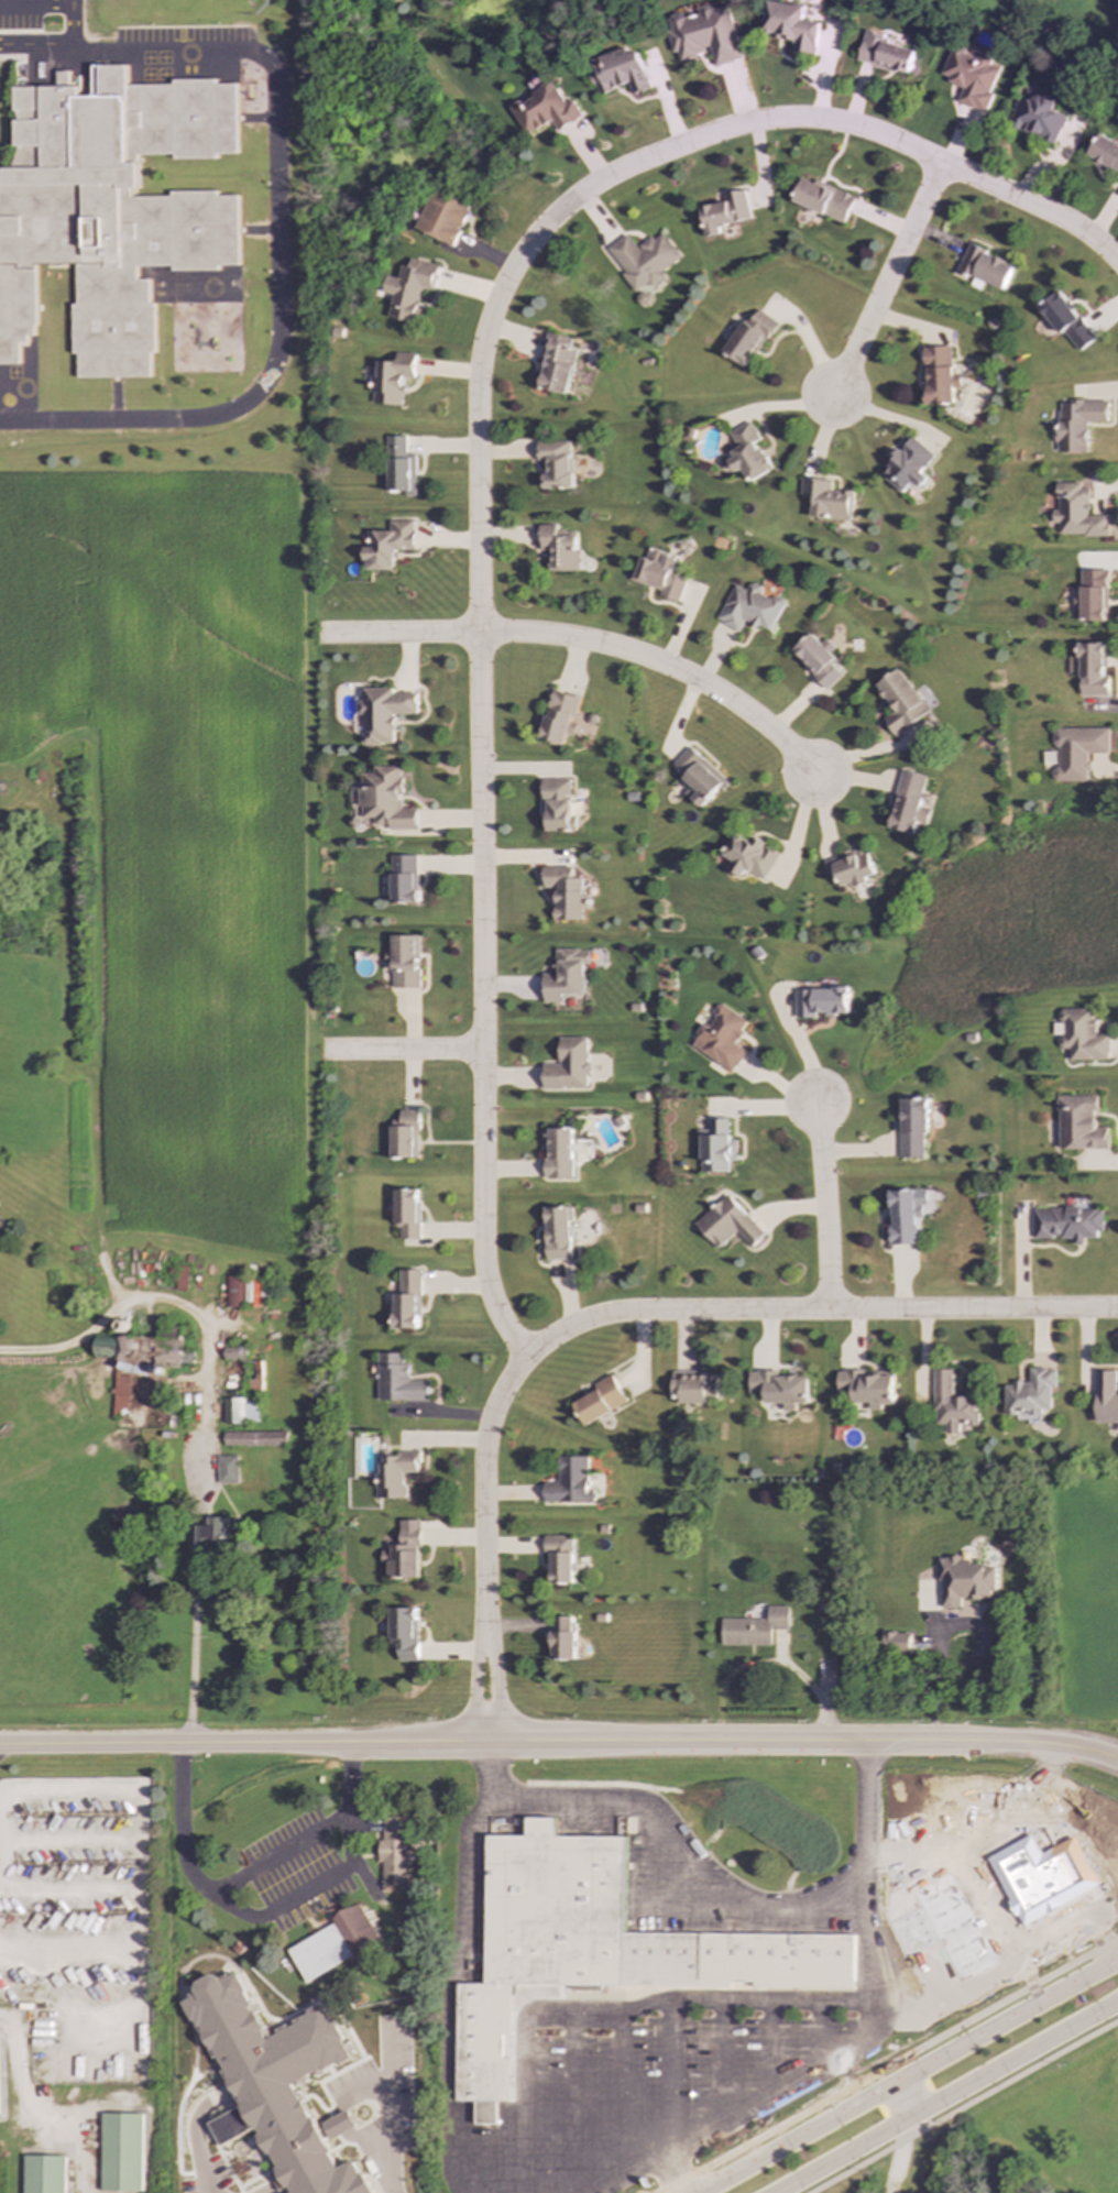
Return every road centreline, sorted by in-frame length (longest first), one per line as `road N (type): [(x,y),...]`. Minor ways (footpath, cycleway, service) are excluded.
road 1 (residential): [(530,1357),(501,1320),(483,1250),(478,381),(487,329),(513,271),(568,206),(618,173),(730,130),(821,122),(941,165)]
road 2 (secondary): [(1117,1759),(1050,1743),(0,1747)]
road 3 (secondary): [(1117,1959),(695,2192)]
road 4 (residential): [(979,1312),(614,1316),(573,1328),(530,1357)]
road 5 (secondary): [(770,2192),(1117,2003)]
road 6 (residential): [(814,779),(756,722),(671,670),(557,638),(479,635)]
road 7 (residential): [(485,1605),(487,1440),(530,1357)]
road 8 (residential): [(941,165),(832,397)]
road 9 (residential): [(829,1312),(815,1104)]
road 10 (residential): [(941,165),(1073,228),(1117,266)]
road 11 (residential): [(479,635),(317,636)]
road 12 (residential): [(482,1052),(321,1054)]
road 13 (residential): [(485,1743),(498,1702),(485,1605)]
road 14 (residential): [(485,1605),(474,1702),(485,1743)]
road 15 (residential): [(1117,1311),(979,1312)]

